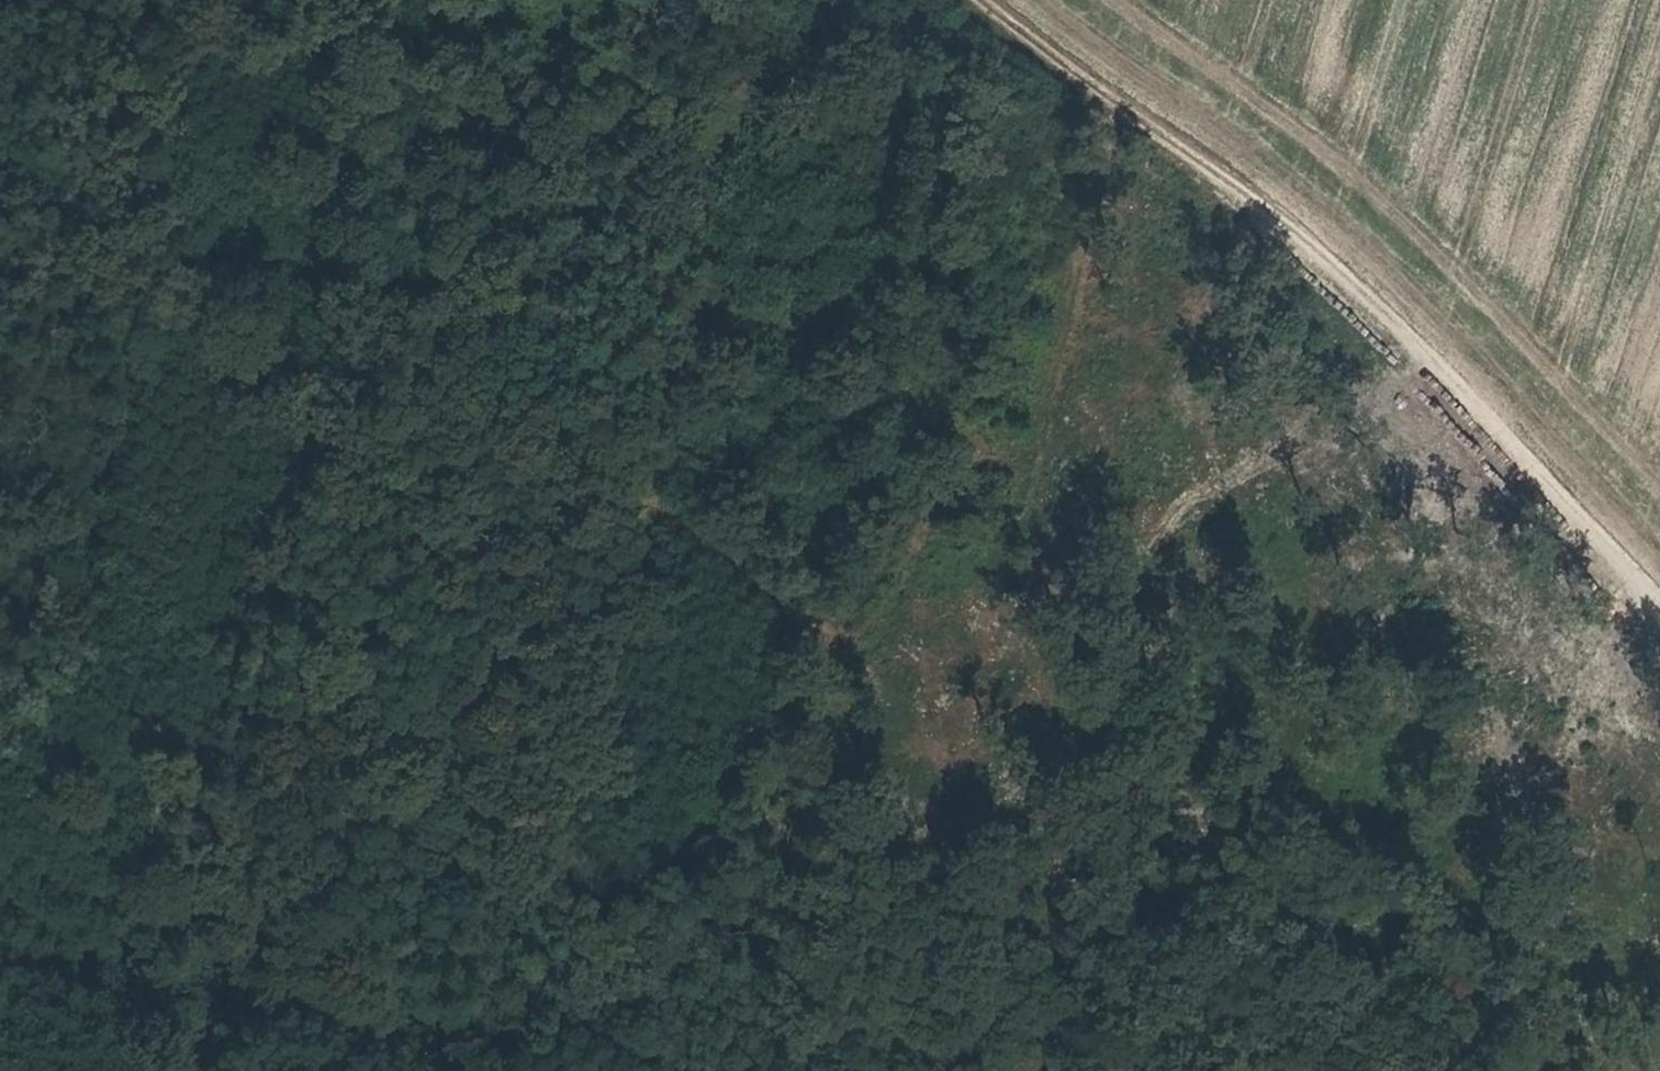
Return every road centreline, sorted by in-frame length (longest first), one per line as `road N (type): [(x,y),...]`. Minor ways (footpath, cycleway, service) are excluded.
road 1 (track): [(963,0),(1352,304),(1659,623)]

